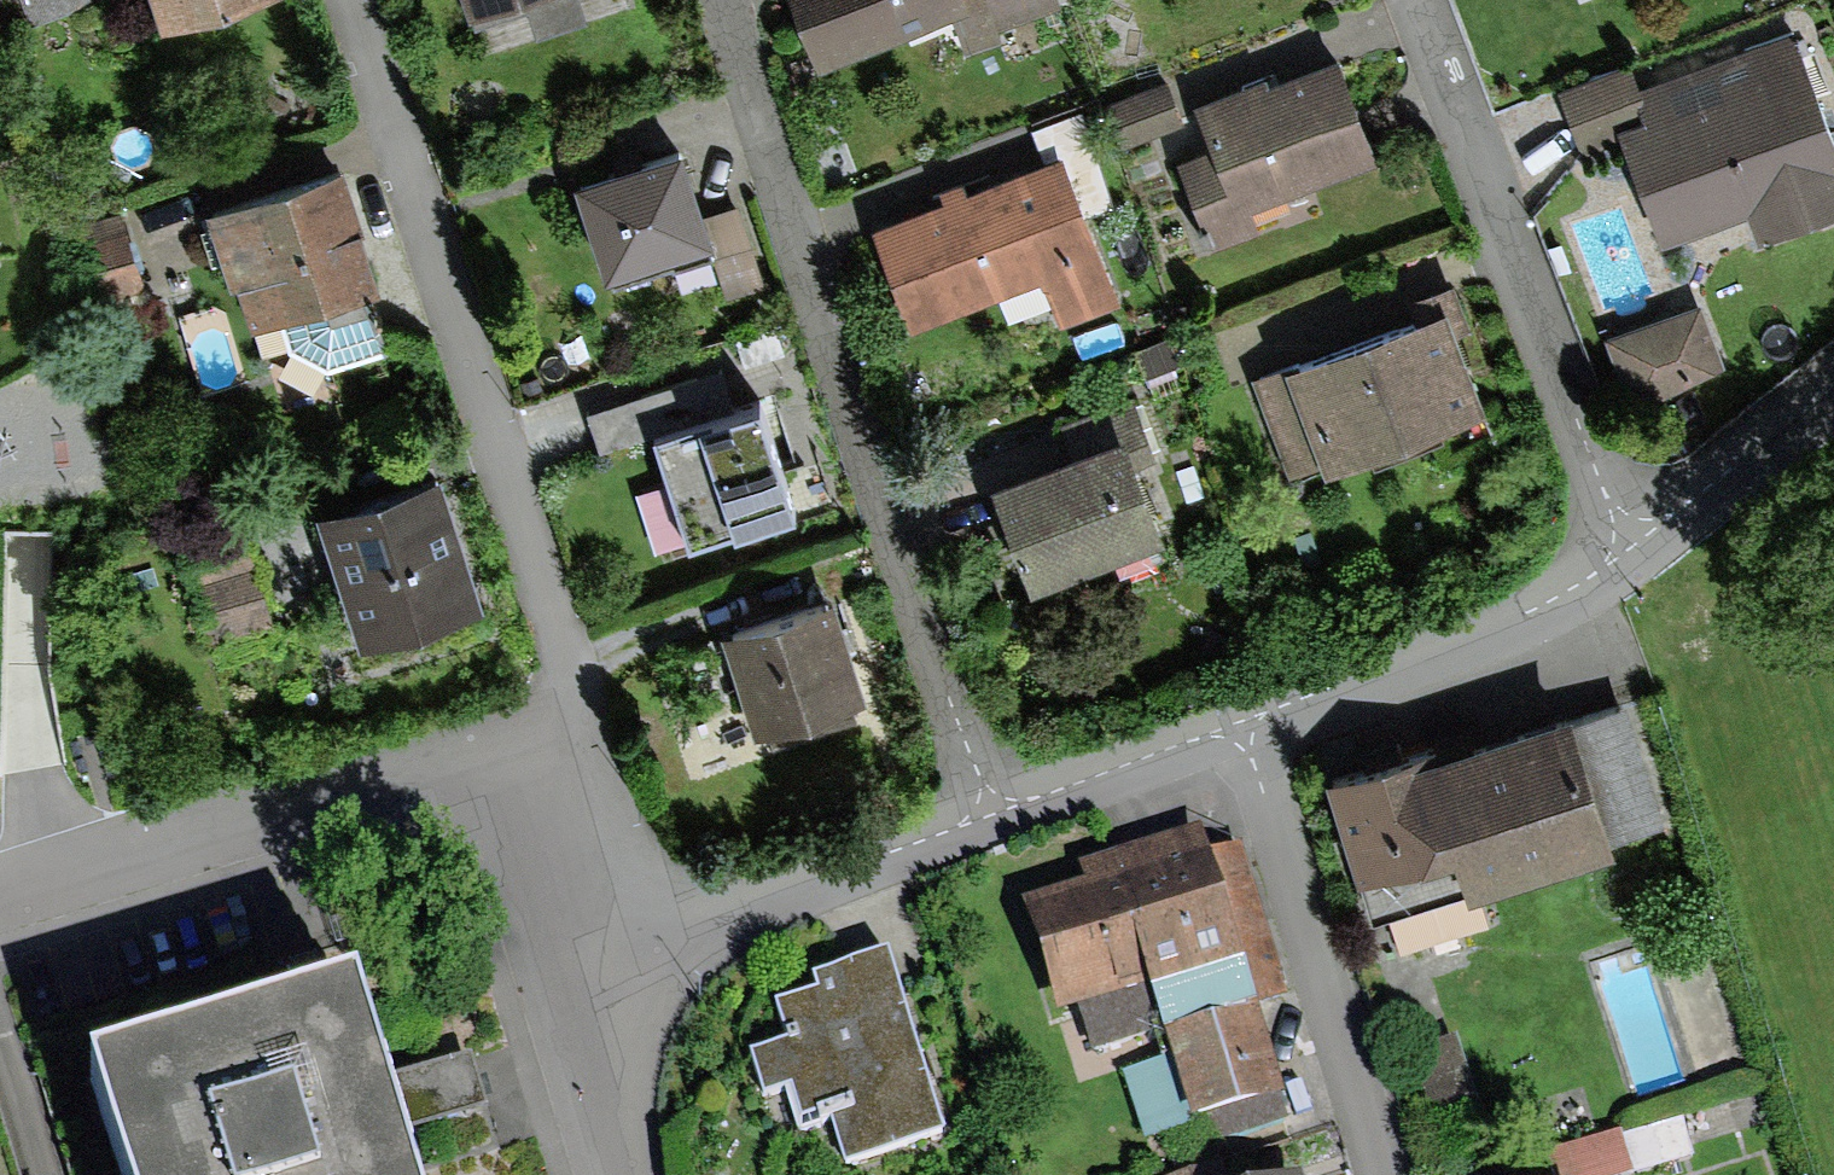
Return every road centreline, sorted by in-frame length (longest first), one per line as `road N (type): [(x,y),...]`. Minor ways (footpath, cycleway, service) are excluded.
road 1 (residential): [(993,814),(722,0)]
road 2 (residential): [(506,782),(553,740),(569,705),(567,667),(350,0)]
road 3 (residential): [(1417,0),(1595,469),(1635,544)]
road 4 (residential): [(0,897),(399,776),(457,770),(506,782)]
road 5 (residential): [(1240,724),(1382,1174)]
road 6 (residential): [(1240,724),(1524,613),(1635,544)]
road 7 (residential): [(607,968),(993,814)]
road 8 (residential): [(993,814),(1240,724)]
road 9 (residential): [(1635,544),(1833,391)]
road 10 (residential): [(506,782),(551,824),(607,968)]
road 11 (residential): [(613,1174),(597,1123),(607,968)]

